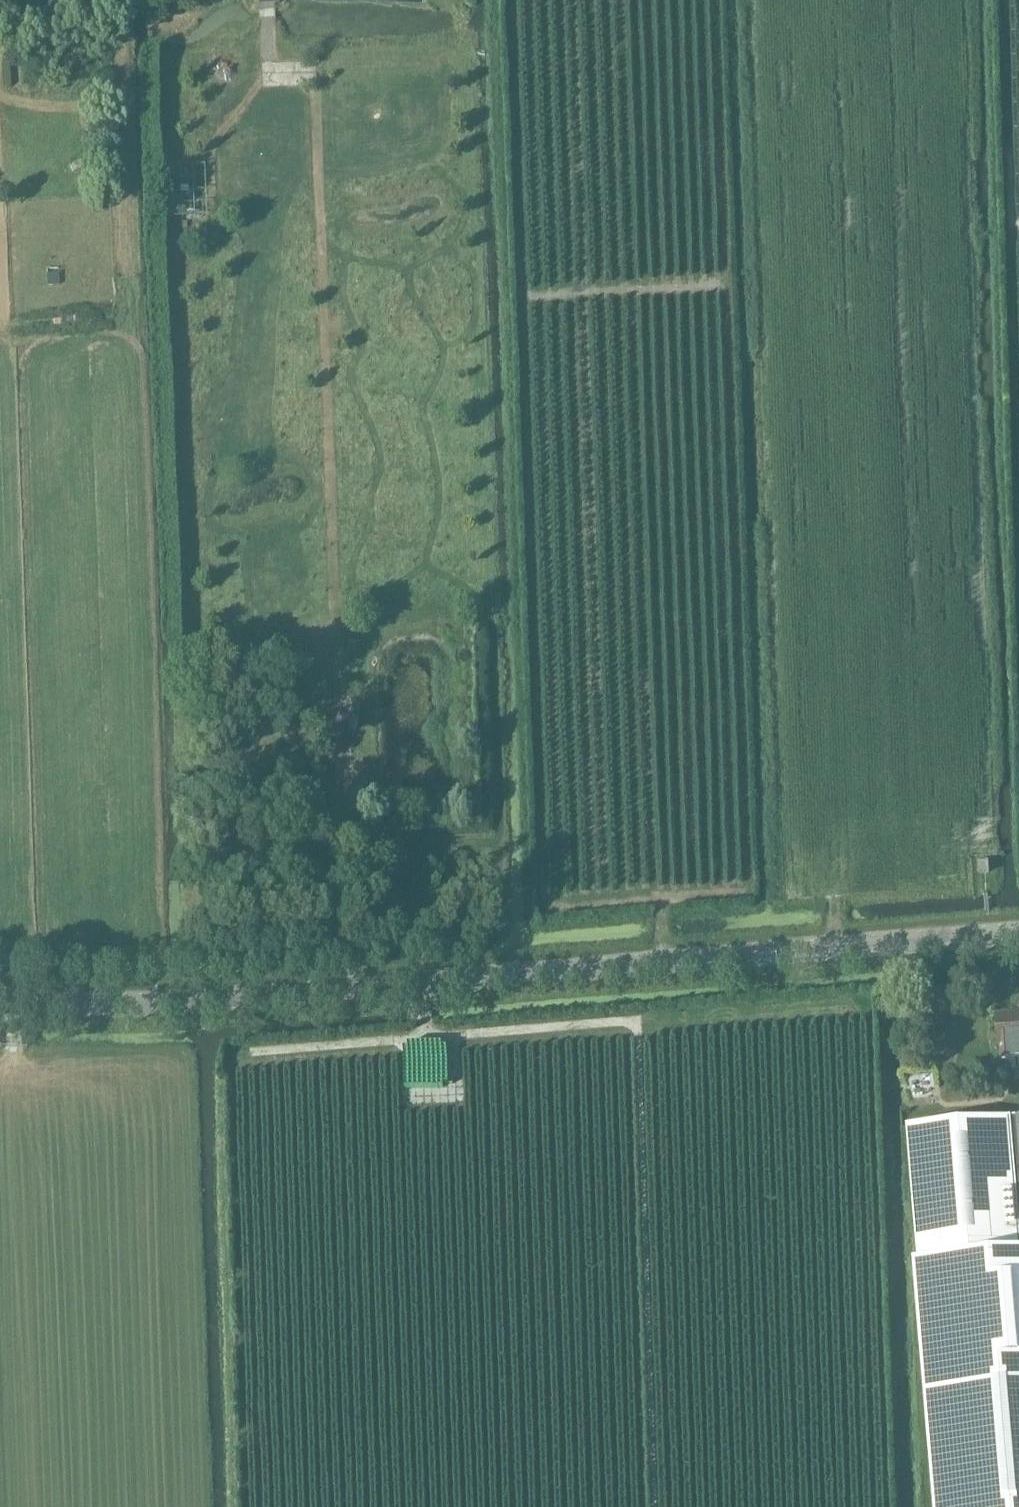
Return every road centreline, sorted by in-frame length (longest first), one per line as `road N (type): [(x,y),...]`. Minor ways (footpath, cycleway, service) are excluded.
road 1 (tertiary): [(0,1002),(53,1010),(416,994),(1018,935)]
road 2 (track): [(17,881),(16,1051),(0,1094)]

